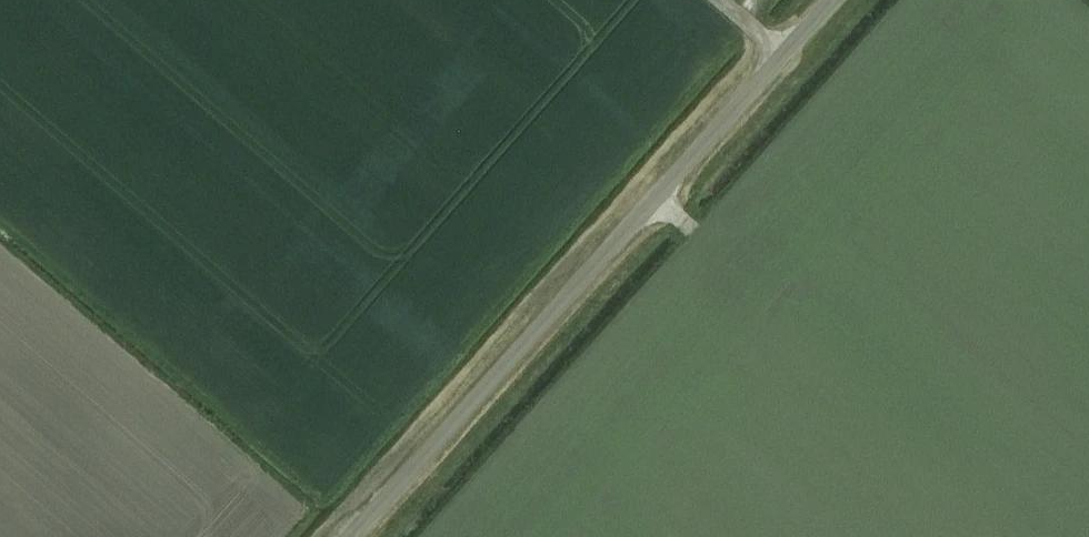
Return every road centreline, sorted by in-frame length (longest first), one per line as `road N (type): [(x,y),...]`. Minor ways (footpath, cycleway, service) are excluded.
road 1 (unclassified): [(350,536),(832,0)]

